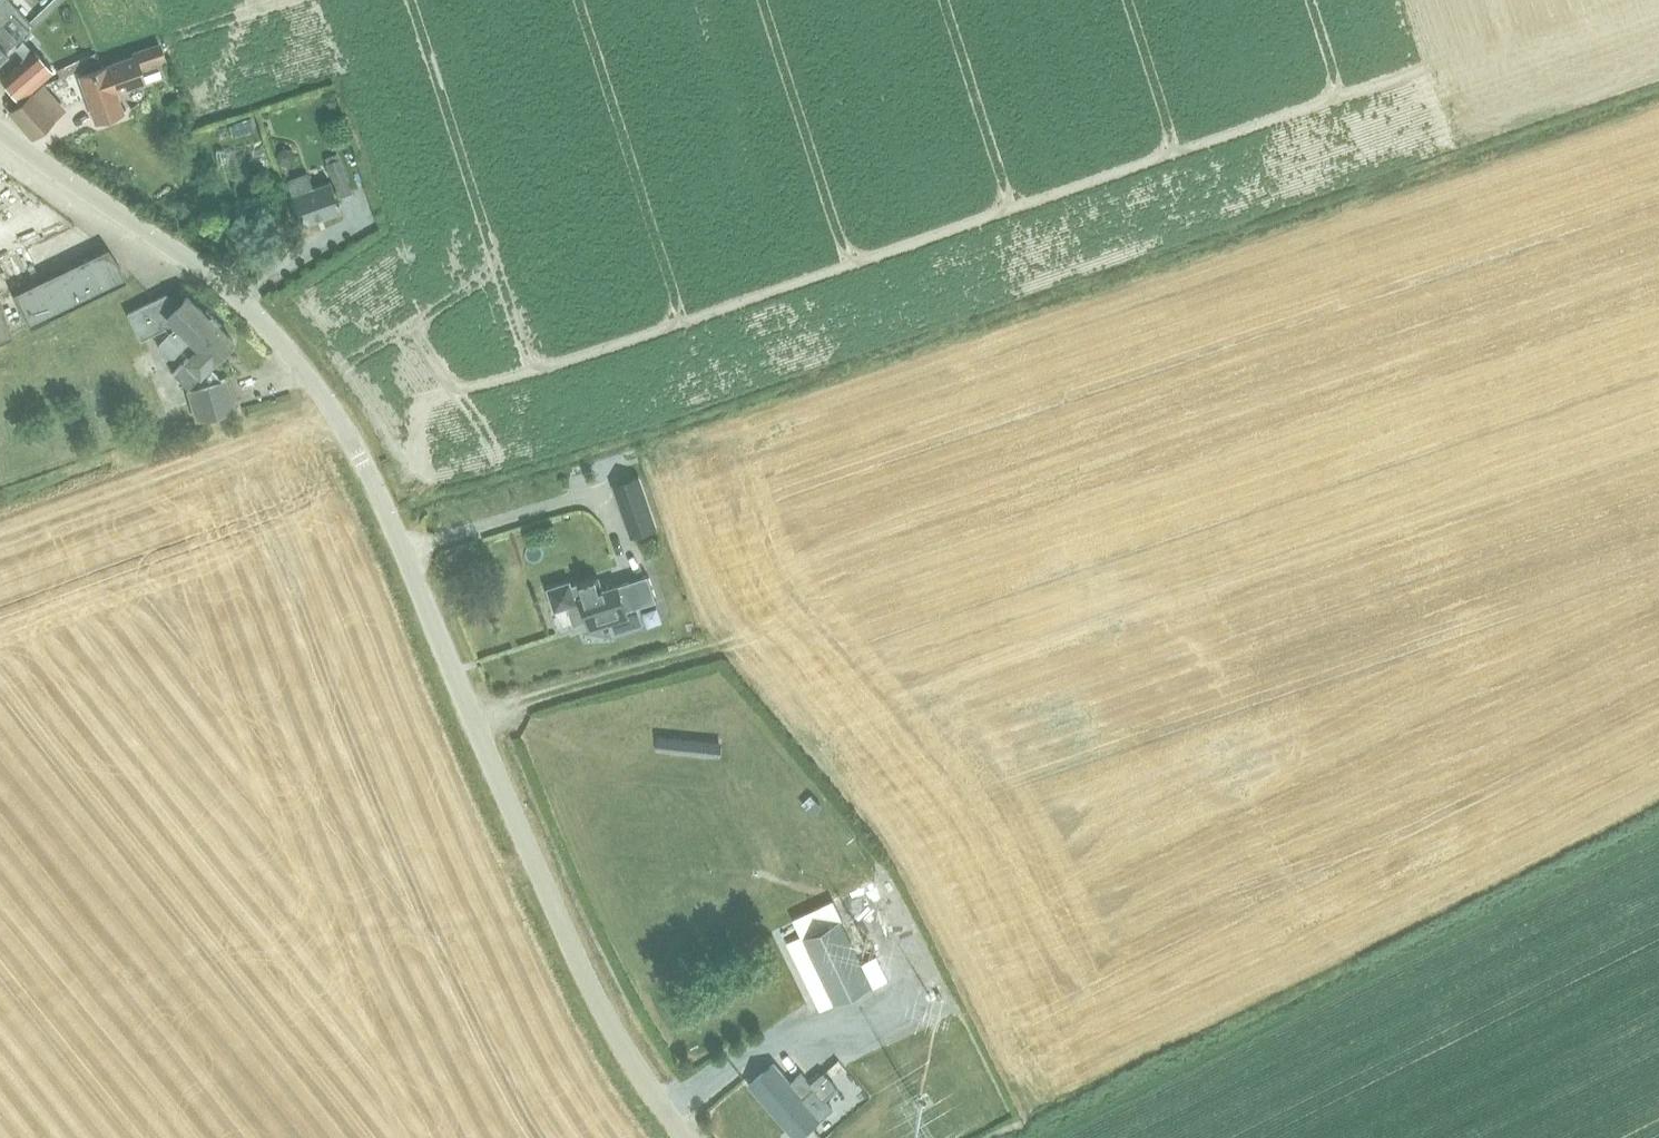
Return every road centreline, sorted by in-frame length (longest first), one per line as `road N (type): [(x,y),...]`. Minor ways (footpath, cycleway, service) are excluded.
road 1 (tertiary): [(695,1137),(623,1054),(528,859),(354,441),(270,326),(0,129)]

